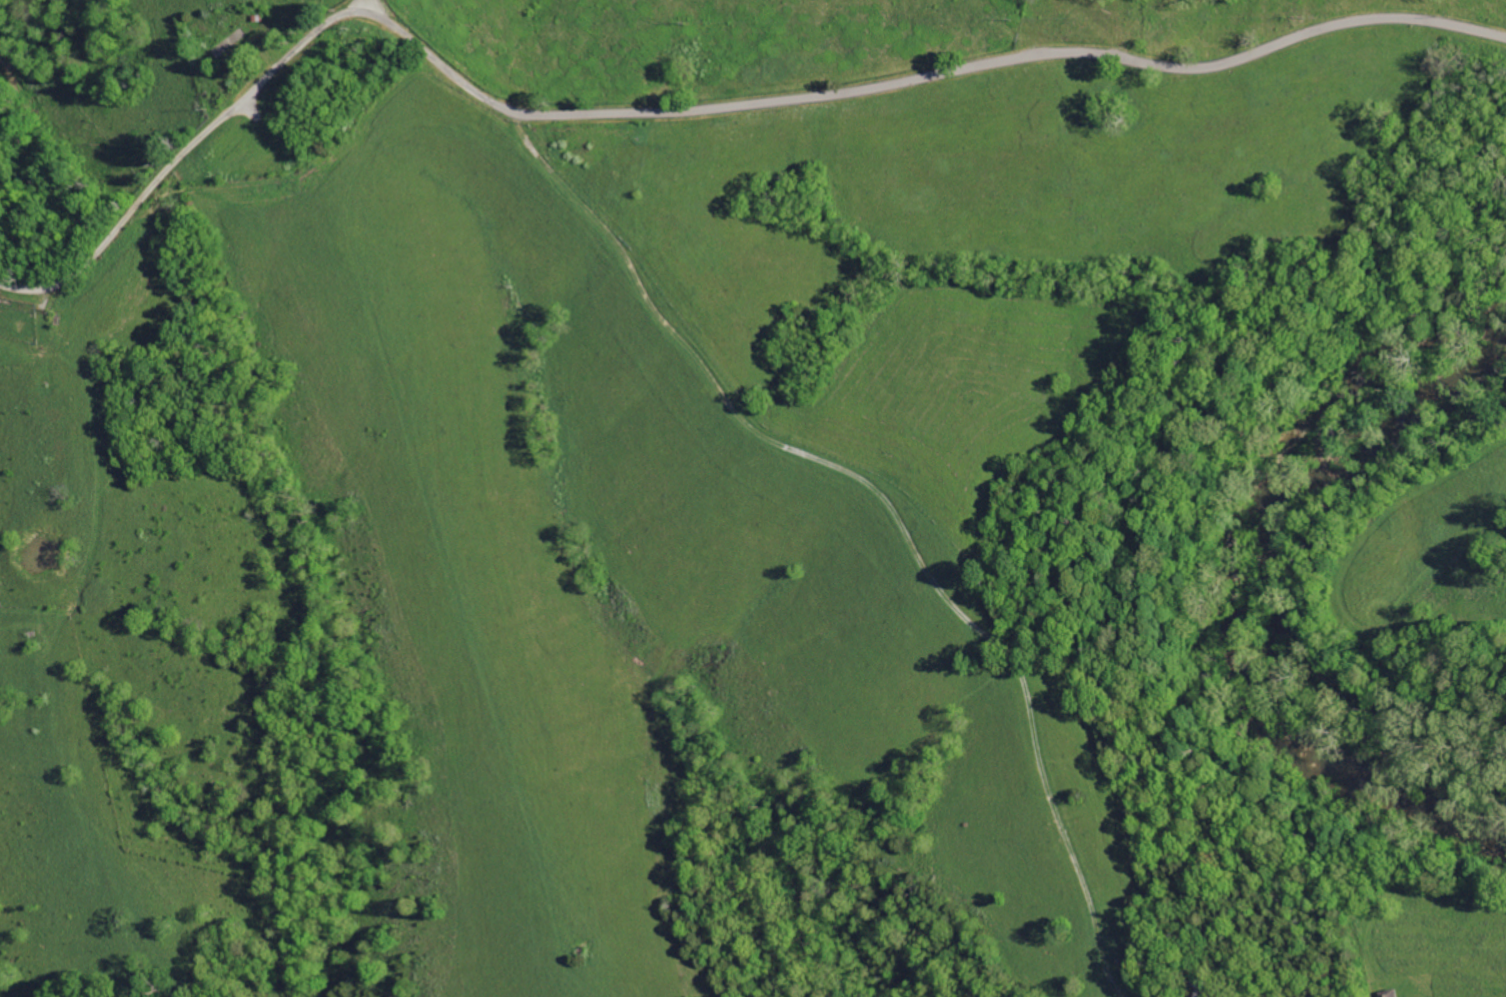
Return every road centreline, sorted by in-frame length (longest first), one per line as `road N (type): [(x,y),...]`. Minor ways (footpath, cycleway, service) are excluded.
road 1 (residential): [(1505,33),(1425,18),(1378,19),(1212,70),(1079,56),(902,93),(713,119),(558,119)]
road 2 (residential): [(558,119),(485,95),(379,16),(342,14),(196,141),(71,276),(32,289),(0,282)]

